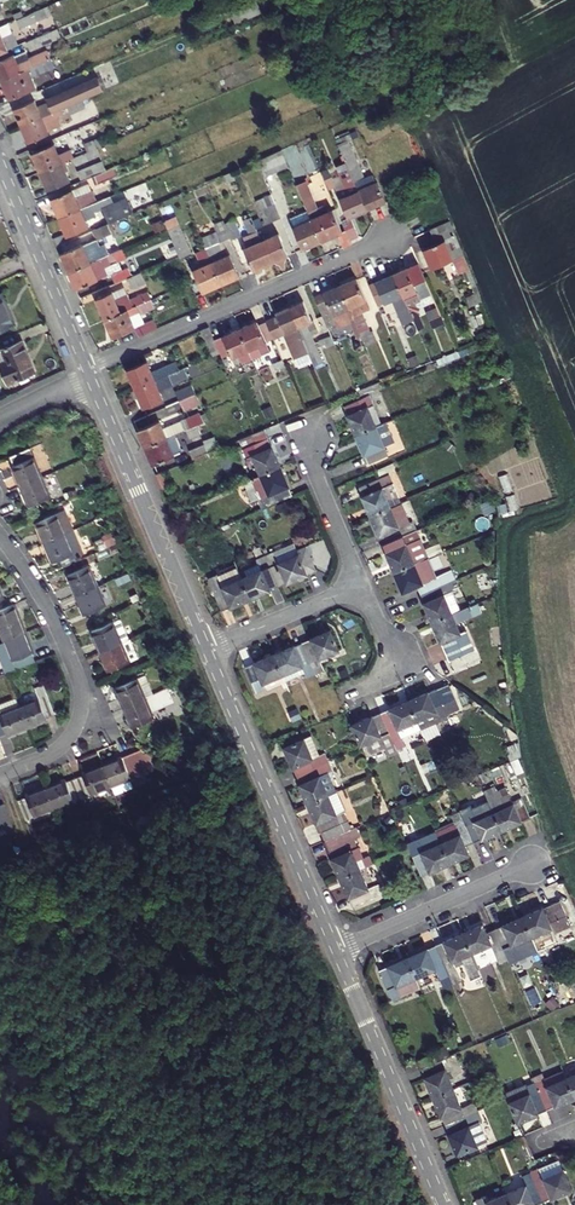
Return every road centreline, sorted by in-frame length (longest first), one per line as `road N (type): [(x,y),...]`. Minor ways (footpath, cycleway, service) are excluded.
road 1 (track): [(3,773),(172,1204)]
road 2 (residential): [(88,371),(395,235)]
road 3 (tertiary): [(337,952),(207,650)]
road 4 (tertiary): [(207,650),(88,371)]
road 5 (residential): [(0,775),(61,748),(81,701),(58,631),(0,536)]
road 6 (tertiary): [(443,1204),(337,952)]
road 7 (residential): [(337,952),(532,864)]
road 8 (residential): [(207,650),(362,584)]
road 9 (residential): [(301,440),(362,584)]
road 10 (tertiary): [(88,371),(39,257)]

